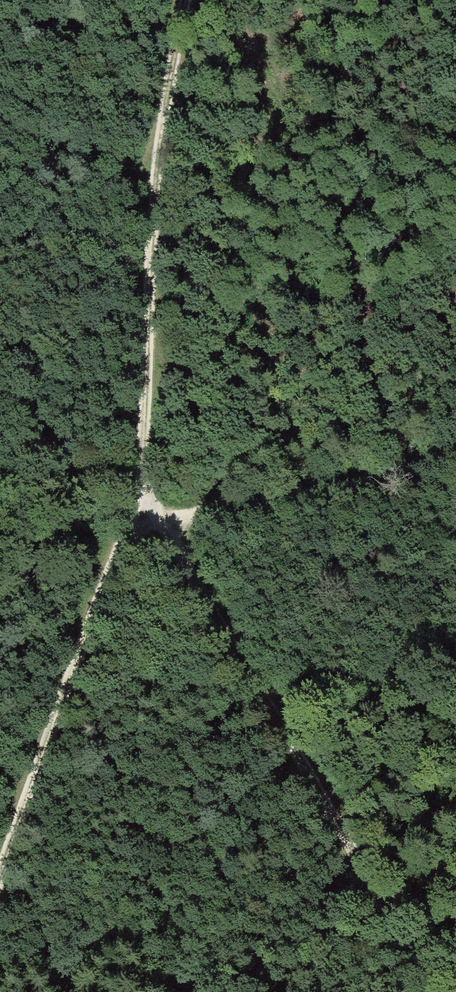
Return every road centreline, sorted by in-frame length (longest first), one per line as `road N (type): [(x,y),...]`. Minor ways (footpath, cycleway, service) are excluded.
road 1 (track): [(188,0),(160,136),(147,513),(127,532),(83,640),(0,878)]
road 2 (track): [(455,453),(280,501),(147,513),(170,533),(436,991)]

